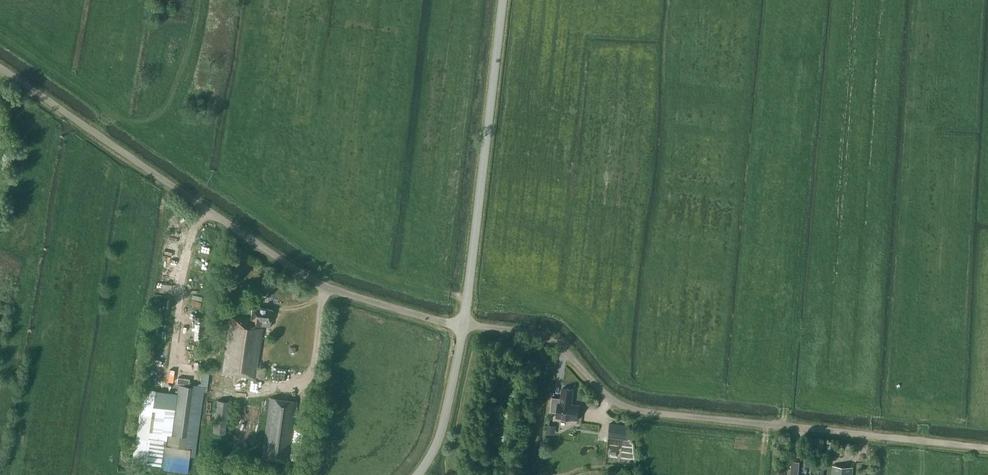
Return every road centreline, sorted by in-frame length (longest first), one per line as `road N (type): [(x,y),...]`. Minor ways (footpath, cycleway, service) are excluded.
road 1 (unclassified): [(987,449),(633,409),(611,400),(553,340),(464,324)]
road 2 (track): [(317,283),(0,67)]
road 3 (unclassified): [(464,324),(501,0)]
road 4 (unclassified): [(419,474),(444,427),(464,324)]
road 5 (unclassified): [(464,324),(317,283)]

